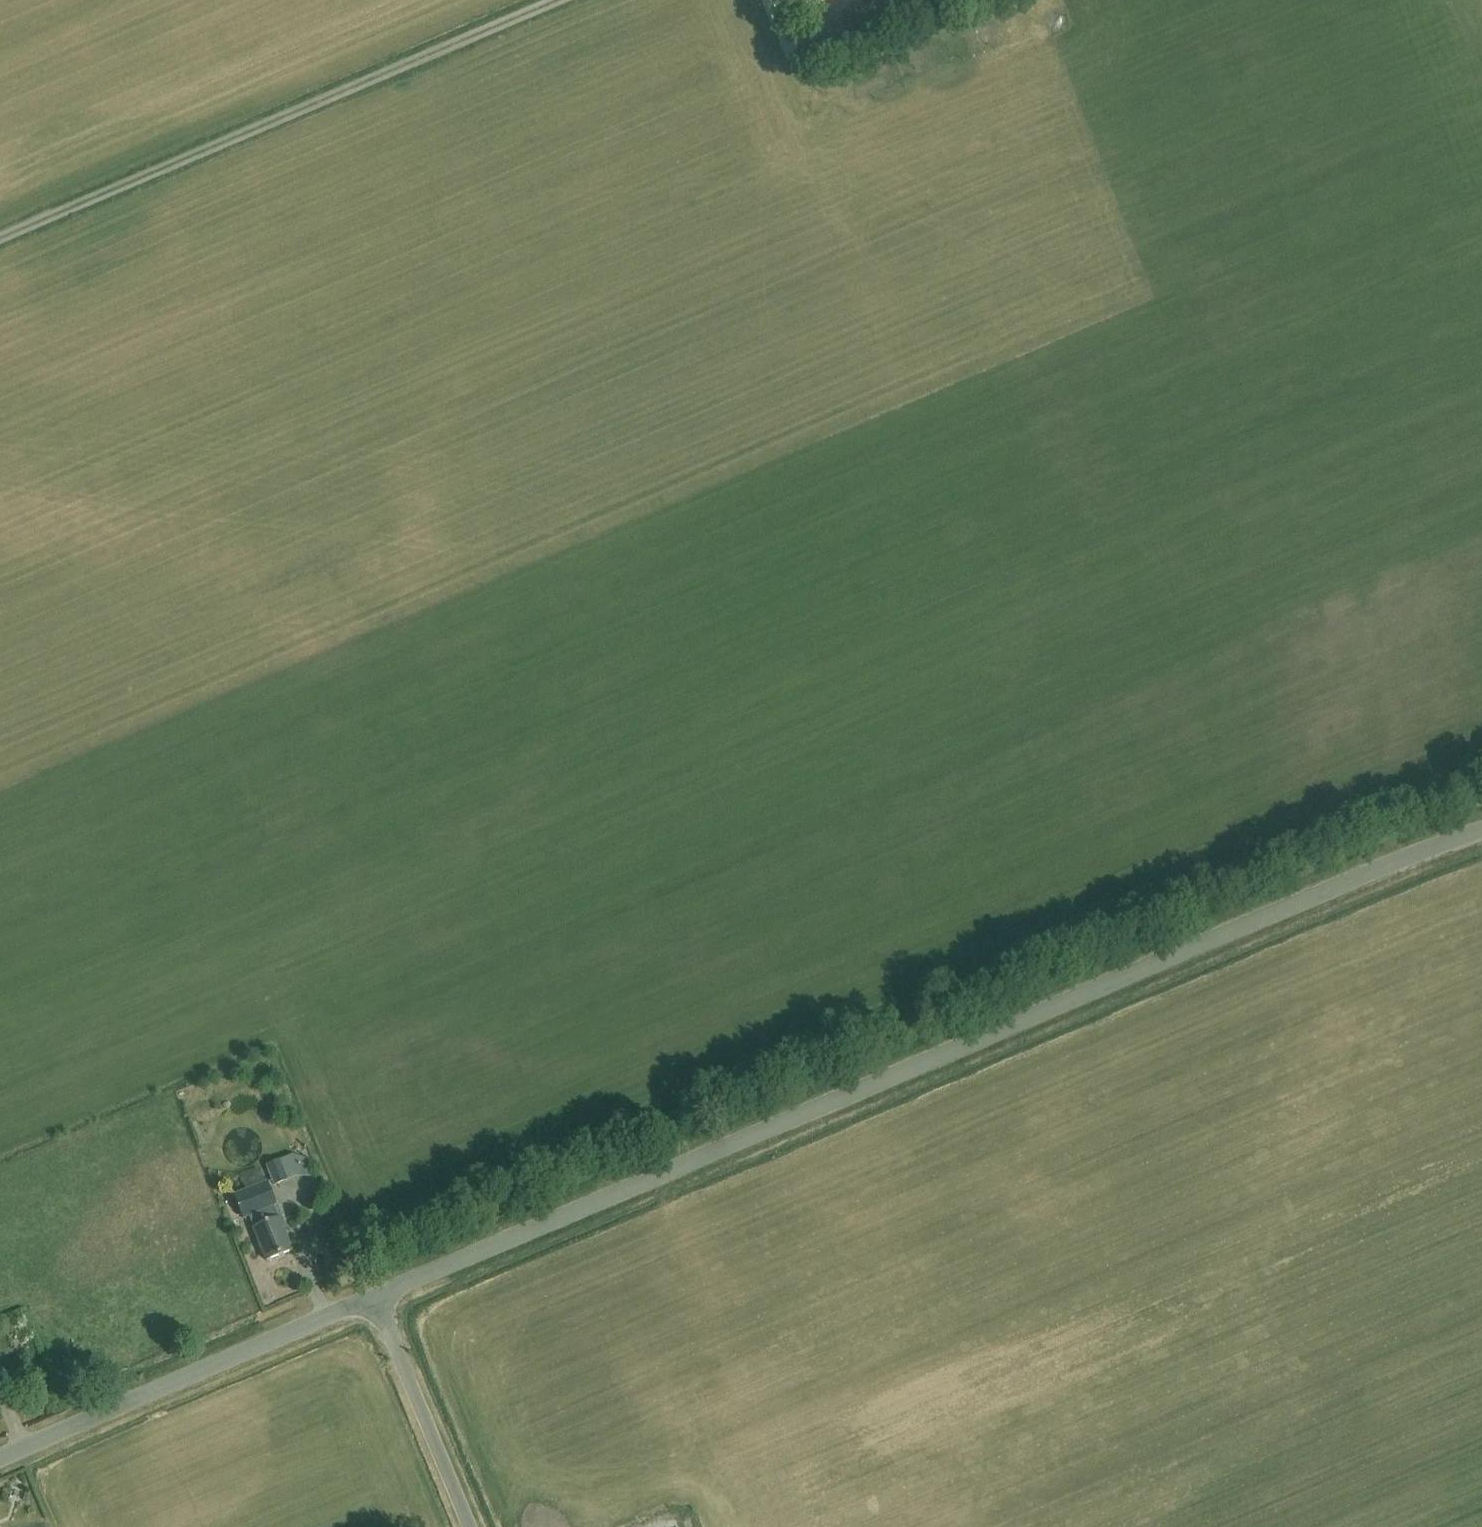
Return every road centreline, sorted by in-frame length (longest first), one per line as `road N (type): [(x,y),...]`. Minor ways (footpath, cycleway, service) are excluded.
road 1 (unclassified): [(0,1459),(864,1085),(1481,830)]

